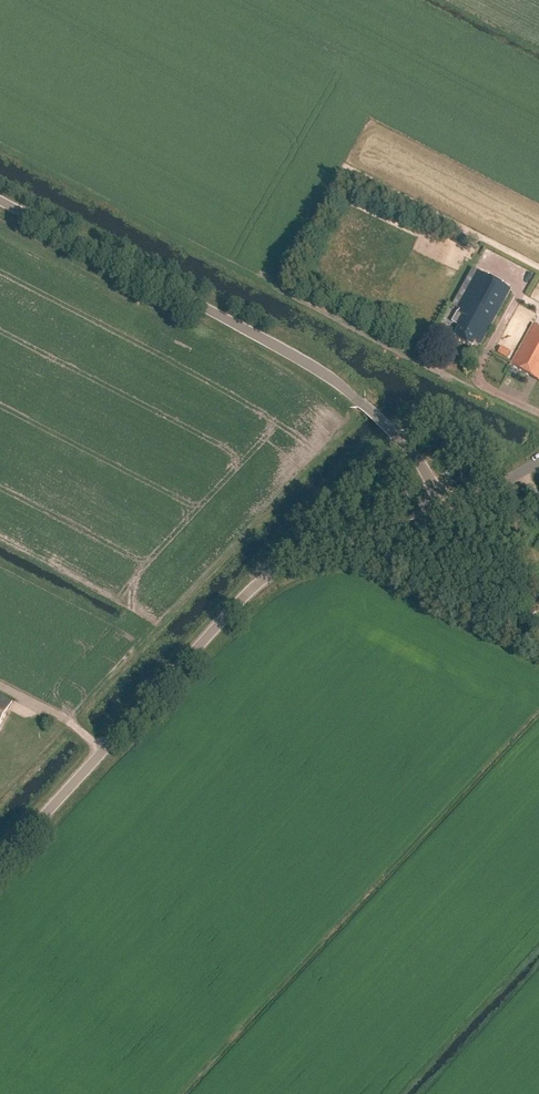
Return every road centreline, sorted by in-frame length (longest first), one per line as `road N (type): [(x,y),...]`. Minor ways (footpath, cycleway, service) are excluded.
road 1 (unclassified): [(0,863),(252,593),(274,575),(443,511)]
road 2 (tertiary): [(443,511),(400,440),(306,363),(0,200)]

